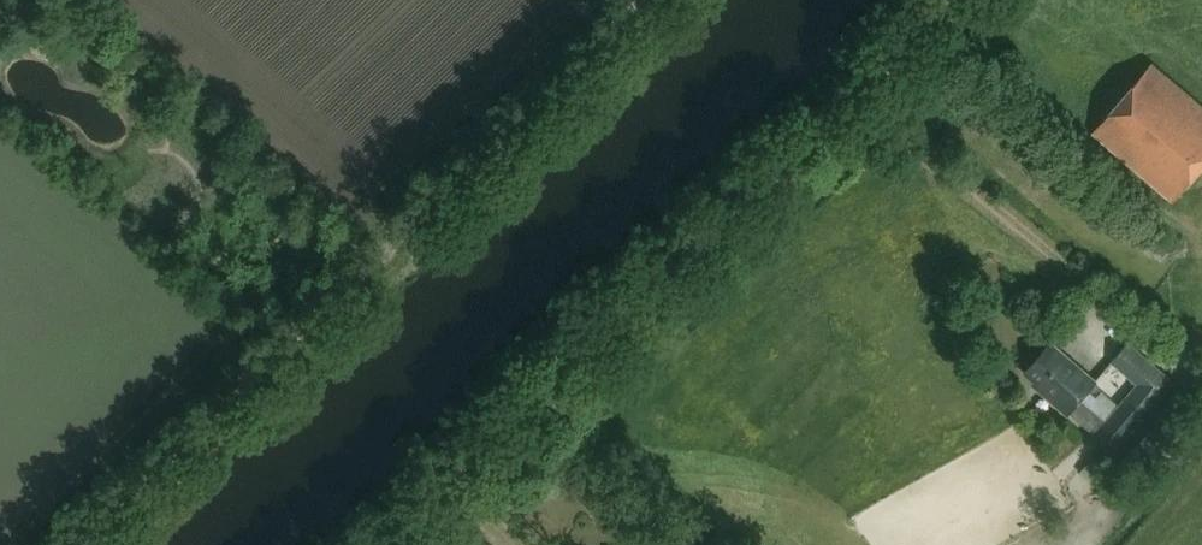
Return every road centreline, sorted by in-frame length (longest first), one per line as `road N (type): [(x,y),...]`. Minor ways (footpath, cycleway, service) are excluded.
road 1 (track): [(660,0),(84,544)]
road 2 (unclassified): [(377,544),(952,0)]
road 3 (track): [(365,279),(207,128),(38,0)]

